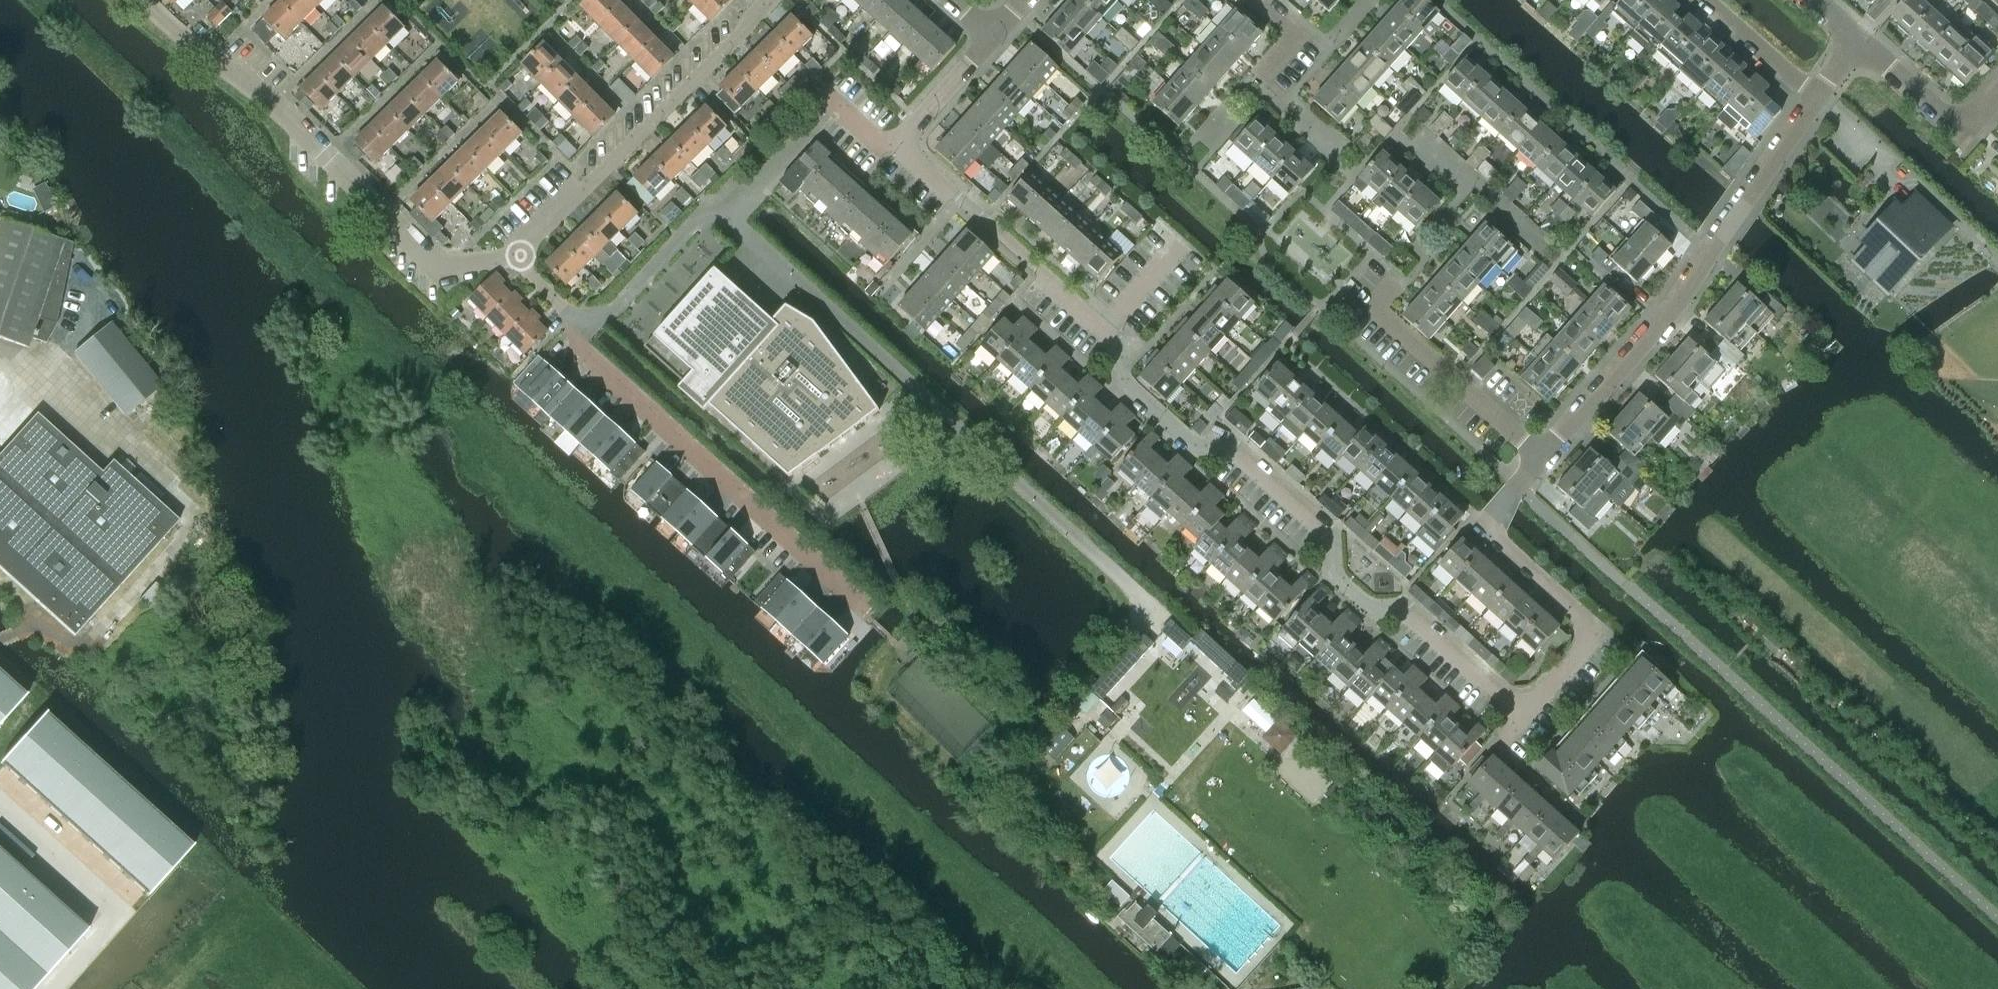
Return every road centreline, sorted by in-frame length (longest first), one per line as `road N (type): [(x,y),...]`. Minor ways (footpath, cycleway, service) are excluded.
road 1 (unclassified): [(1162,615),(727,213),(702,215),(608,314),(569,314)]
road 2 (residential): [(1523,717),(1409,613),(1376,610),(1340,582),(1331,537),(1236,451),(1186,442),(1120,381),(1116,343),(1102,330)]
road 3 (residential): [(148,0),(269,102),(425,255),(447,264),(521,255)]
road 4 (residential): [(1543,462),(1722,242),(1813,99)]
road 5 (residential): [(569,314),(577,346),(868,613)]
road 6 (residential): [(521,255),(532,233),(771,0)]
road 7 (residential): [(1523,717),(1588,632),(1484,528),(1543,462)]
road 8 (residential): [(1102,330),(897,145)]
road 9 (residential): [(1543,462),(1375,312),(1405,282)]
road 10 (residential): [(1861,39),(1960,128),(1997,89)]
road 11 (residential): [(1813,99),(1701,0)]
road 12 (residential): [(897,145),(992,36)]

